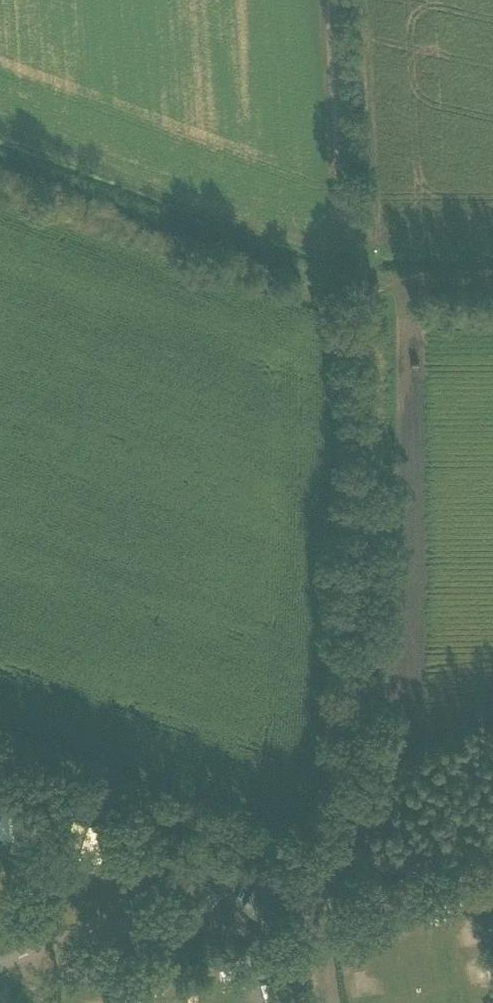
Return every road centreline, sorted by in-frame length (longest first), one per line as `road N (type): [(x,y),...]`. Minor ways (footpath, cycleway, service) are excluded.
road 1 (track): [(341,864),(378,631),(373,280)]
road 2 (track): [(373,280),(314,269),(0,152)]
road 3 (track): [(341,864),(0,758)]
road 4 (track): [(373,280),(352,208),(335,0)]
road 5 (track): [(492,864),(395,881),(341,864)]
road 6 (track): [(492,279),(373,280)]

